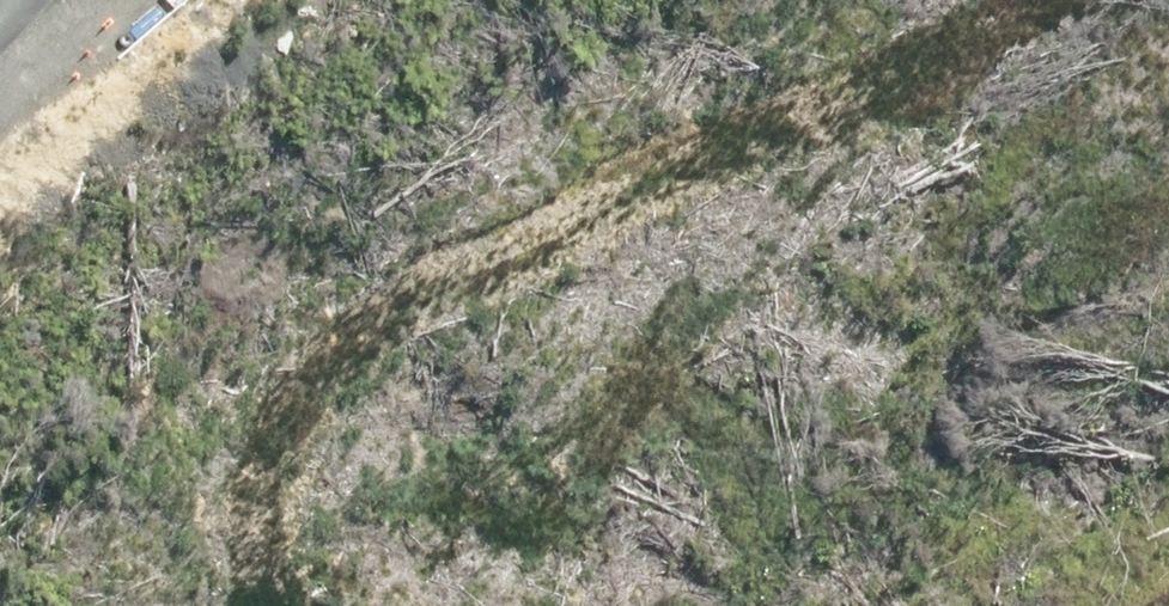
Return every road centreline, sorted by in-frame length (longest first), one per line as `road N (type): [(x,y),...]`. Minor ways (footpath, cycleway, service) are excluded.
road 1 (trunk): [(904,0),(641,199),(146,605)]
road 2 (trunk): [(0,603),(292,345),(720,0)]

